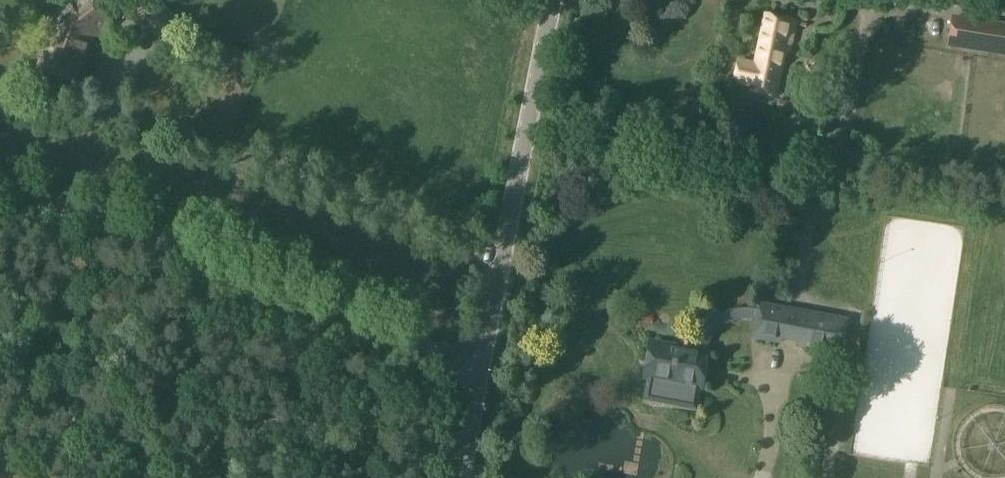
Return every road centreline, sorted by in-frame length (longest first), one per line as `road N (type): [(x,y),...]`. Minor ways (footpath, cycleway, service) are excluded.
road 1 (unclassified): [(479,364),(0,184)]
road 2 (unclassified): [(479,364),(554,0)]

